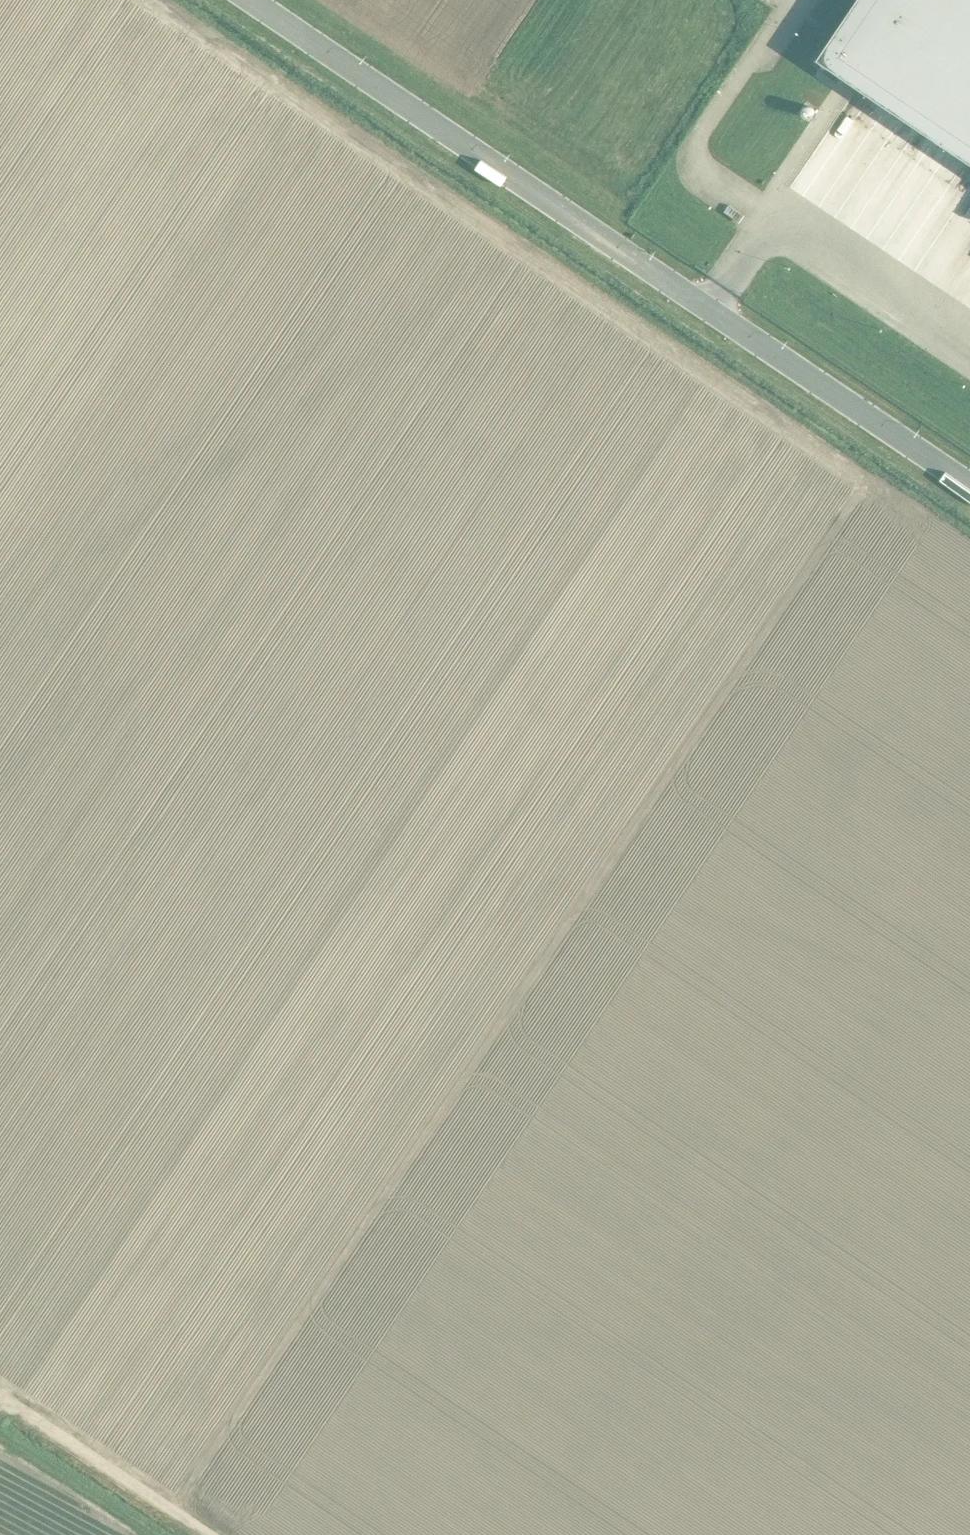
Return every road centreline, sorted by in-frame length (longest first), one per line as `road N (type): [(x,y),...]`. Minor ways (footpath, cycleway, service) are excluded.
road 1 (unclassified): [(250,0),(969,482)]

